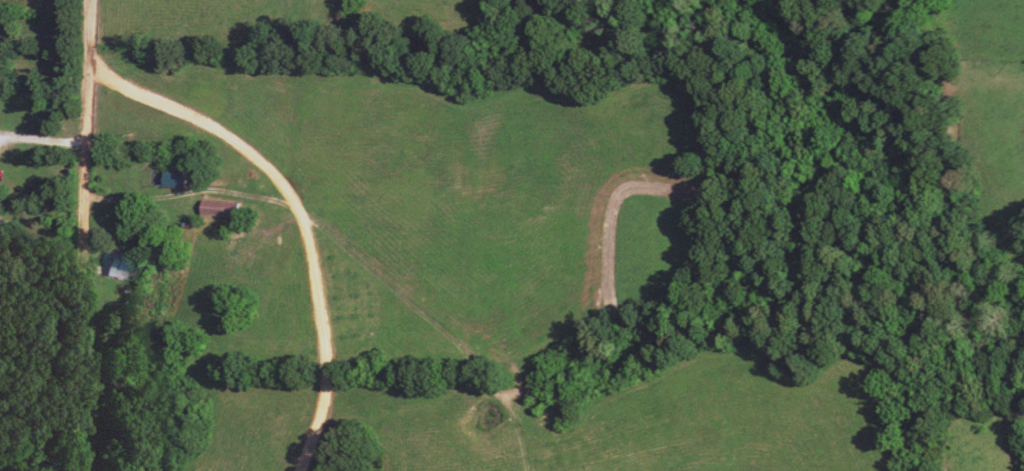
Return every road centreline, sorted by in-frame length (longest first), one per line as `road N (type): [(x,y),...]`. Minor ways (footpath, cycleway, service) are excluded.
road 1 (residential): [(78,470),(99,0)]

